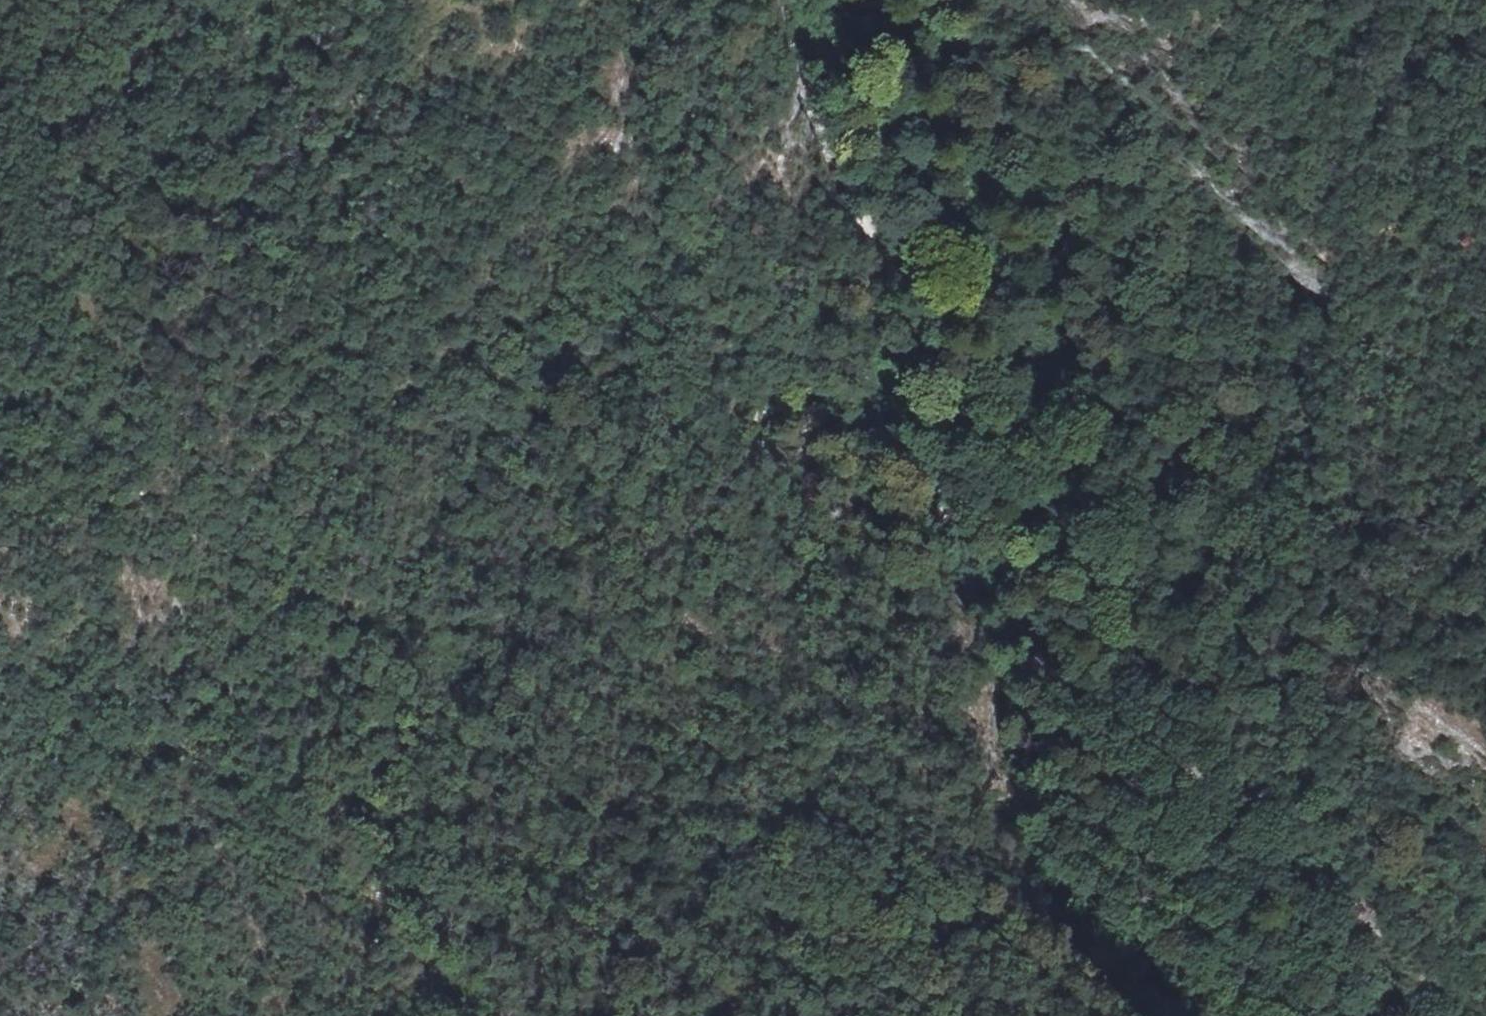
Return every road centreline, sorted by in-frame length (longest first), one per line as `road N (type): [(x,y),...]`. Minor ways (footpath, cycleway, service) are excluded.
road 1 (track): [(784,0),(809,108),(914,312),(958,568),(974,602),(1051,676),(1138,731)]
road 2 (track): [(1138,731),(1222,775),(1309,856),(1417,1015)]
road 3 (track): [(1138,731),(1179,776),(1201,859),(1233,903),(1244,944),(1284,1015)]

